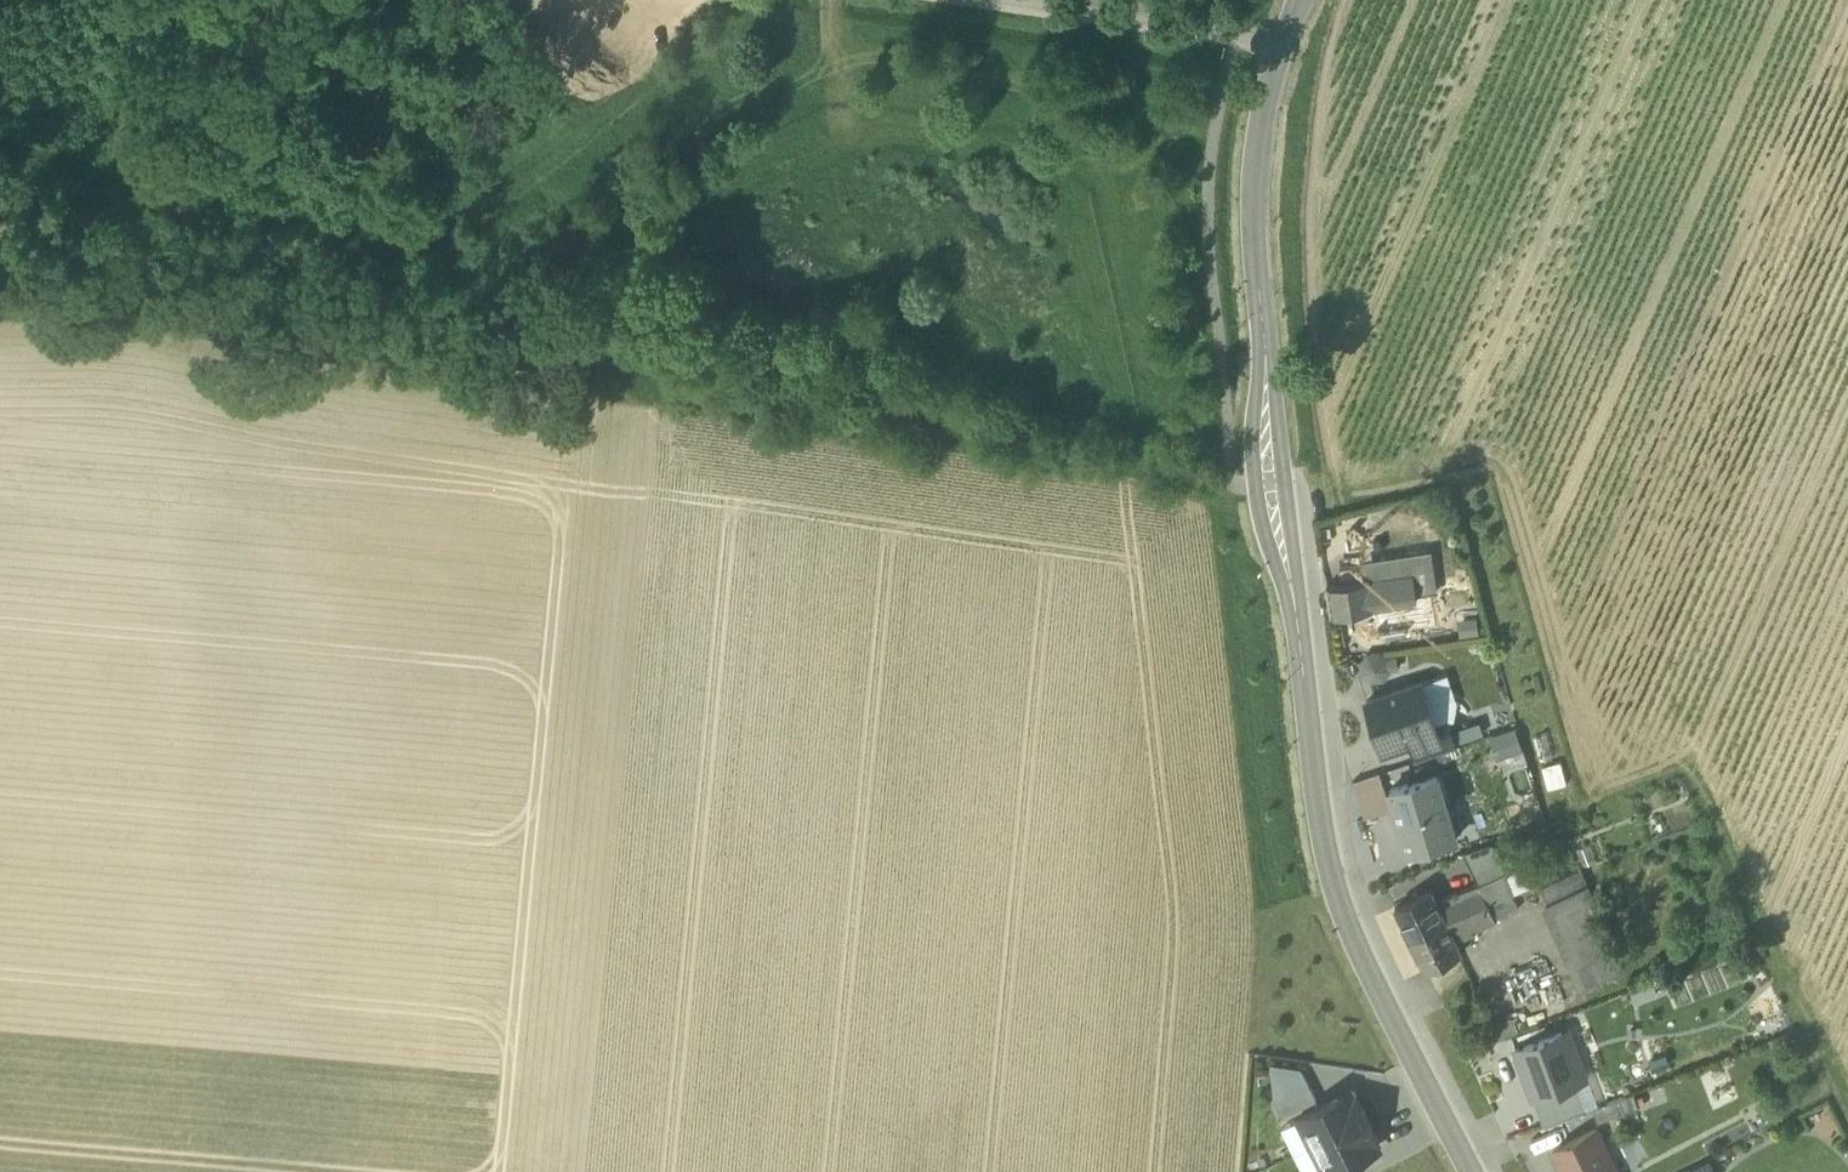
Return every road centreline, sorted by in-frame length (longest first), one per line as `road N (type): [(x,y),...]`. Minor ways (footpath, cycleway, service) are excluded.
road 1 (secondary): [(1476,1171),(1336,880),(1316,790),(1268,449),(1261,151),(1280,44)]
road 2 (track): [(827,0),(845,38),(876,74),(1137,109)]
road 3 (track): [(118,0),(121,153),(106,200),(0,222)]
road 4 (unclassified): [(1280,44),(980,0)]

